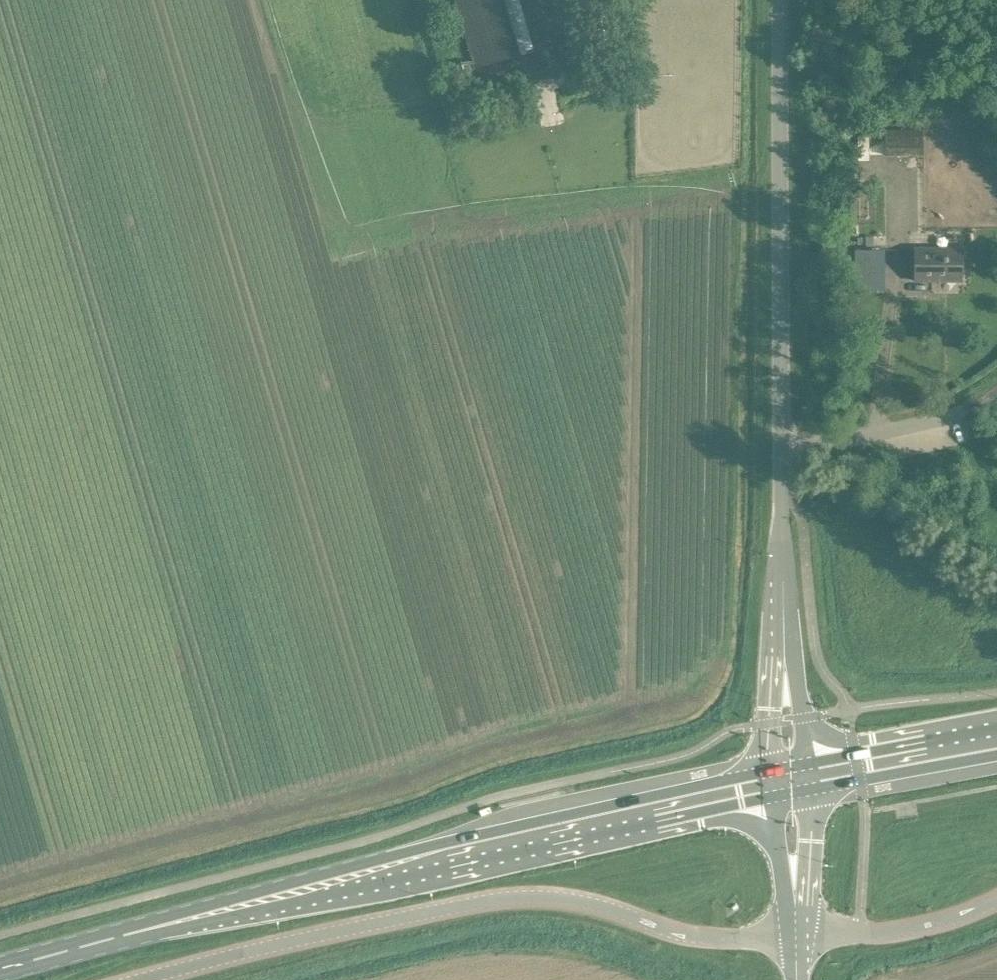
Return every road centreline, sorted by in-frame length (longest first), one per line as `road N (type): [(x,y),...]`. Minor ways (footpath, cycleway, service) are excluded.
road 1 (primary): [(775,785),(0,970)]
road 2 (unclassified): [(137,979),(511,898),(596,907),(675,936),(795,941)]
road 3 (unclassified): [(782,582),(779,0)]
road 4 (unclassified): [(795,941),(924,928),(996,899)]
road 5 (primary): [(996,742),(805,779)]

